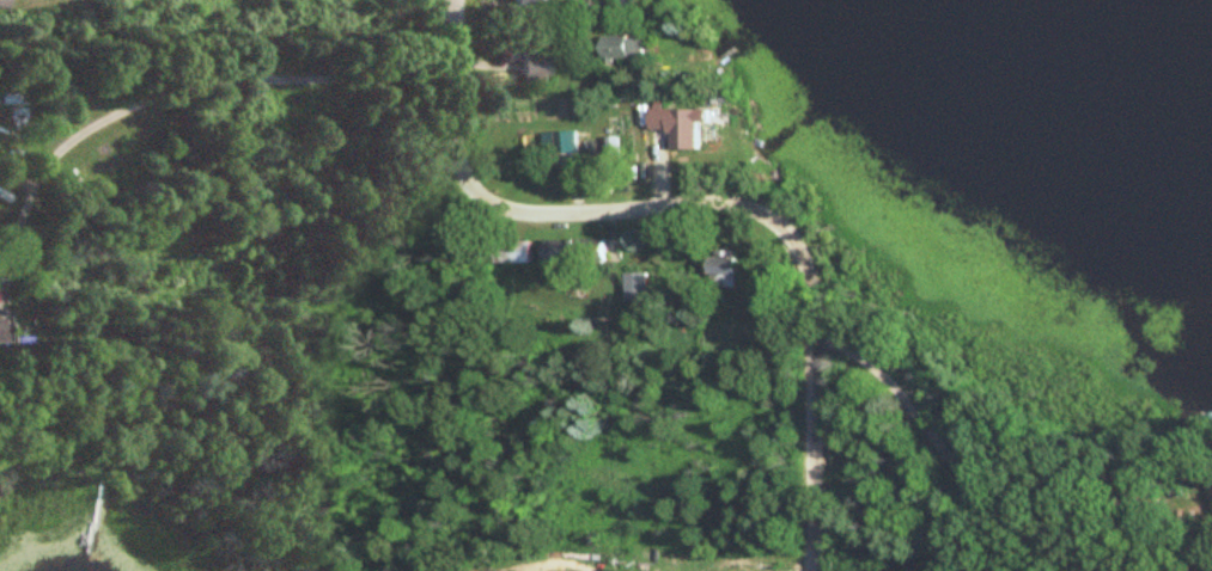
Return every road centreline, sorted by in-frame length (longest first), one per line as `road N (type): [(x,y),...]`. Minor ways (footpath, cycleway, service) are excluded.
road 1 (residential): [(817,570),(812,291),(800,242),(761,208),(741,203),(553,217),(491,213),(461,176),(455,149),(455,0)]

